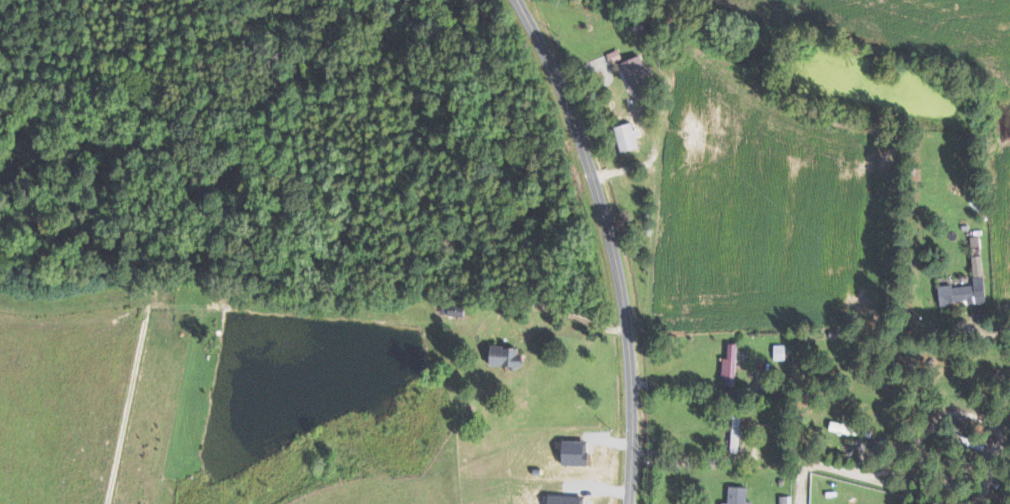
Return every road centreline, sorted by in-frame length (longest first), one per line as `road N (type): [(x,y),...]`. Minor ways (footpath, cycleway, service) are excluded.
road 1 (residential): [(629,503),(626,330),(614,256),(575,132),(515,0)]

